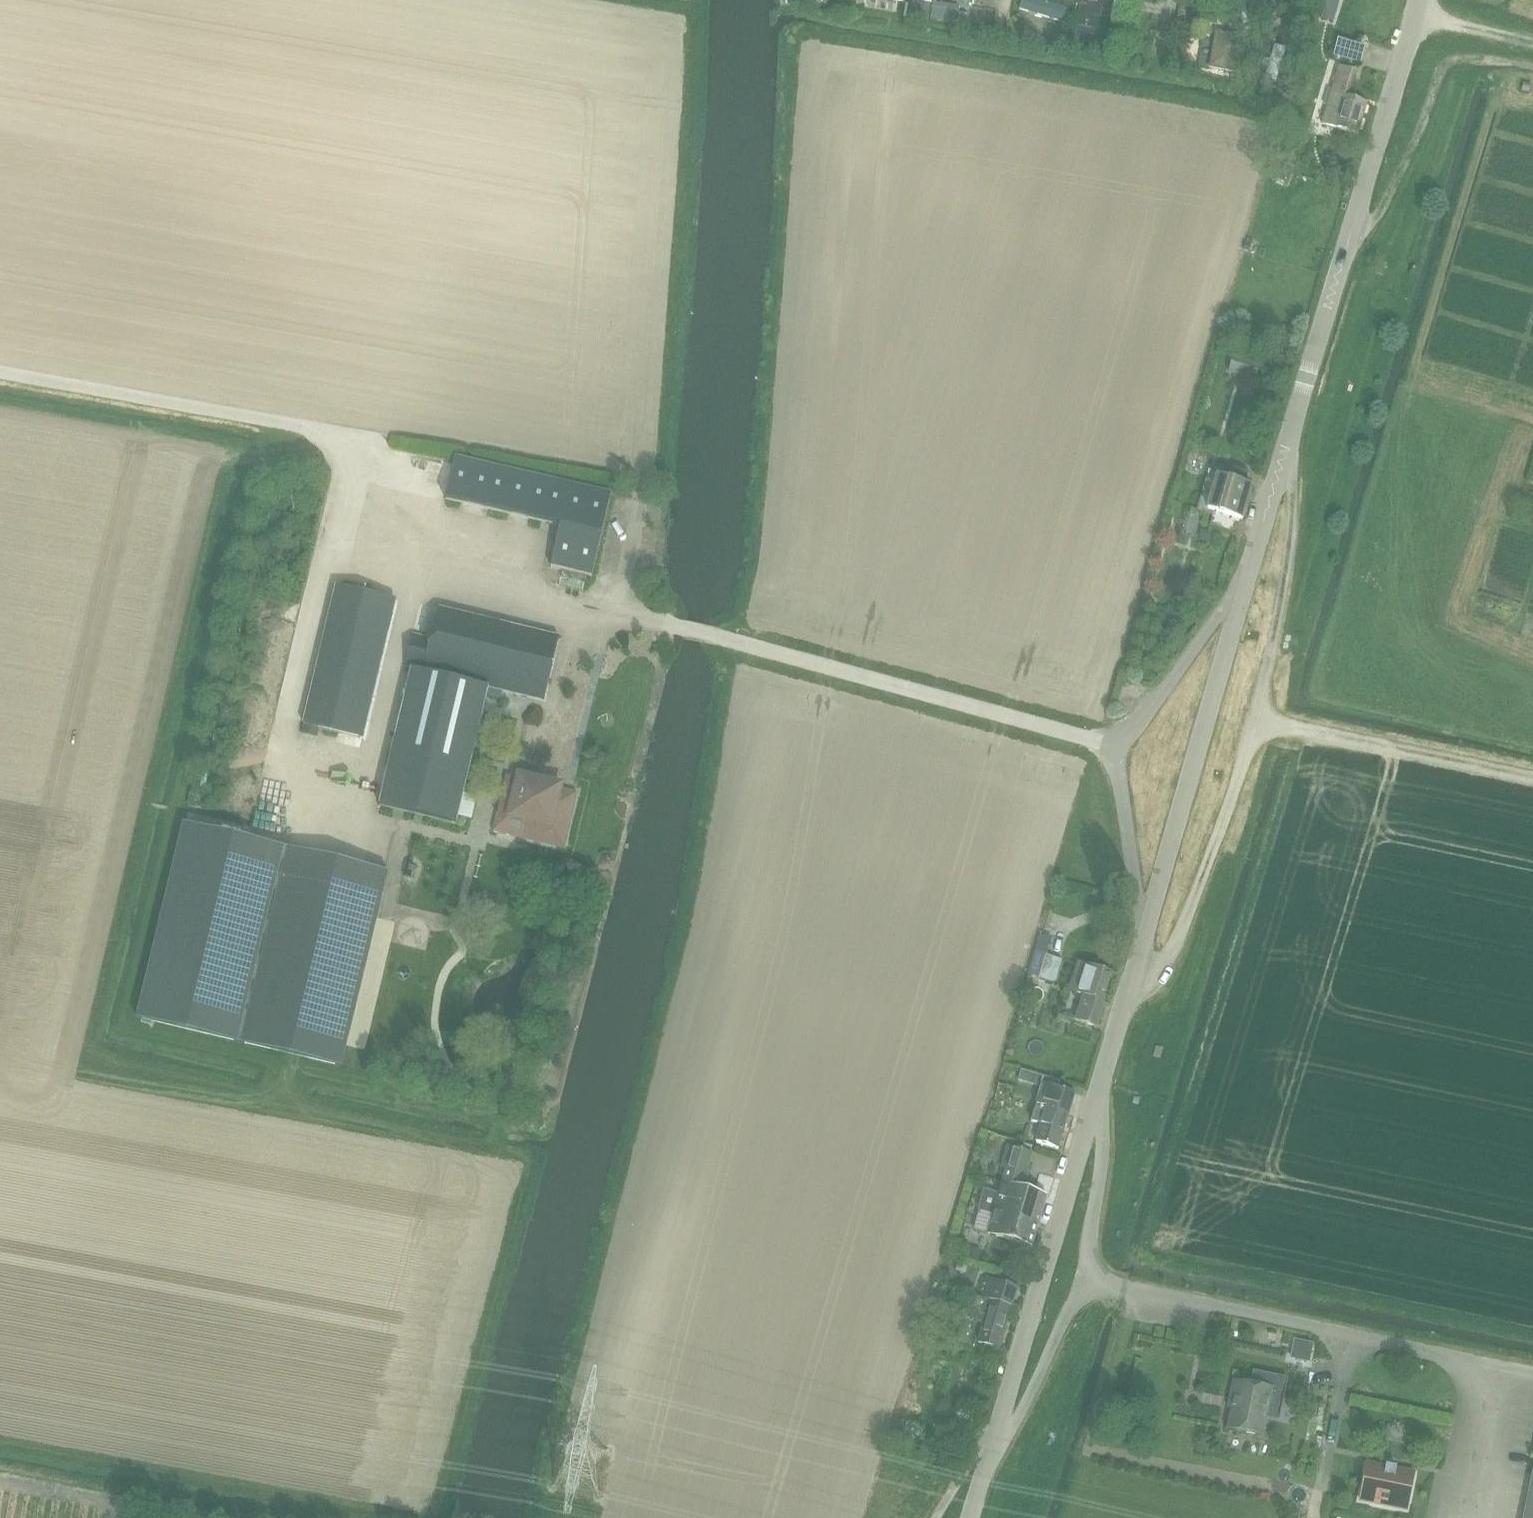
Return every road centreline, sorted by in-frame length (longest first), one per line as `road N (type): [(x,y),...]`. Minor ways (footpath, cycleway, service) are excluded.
road 1 (unclassified): [(972,1517),(1423,0)]
road 2 (track): [(0,375),(354,439),(381,544)]
road 3 (track): [(1255,724),(1532,779)]

